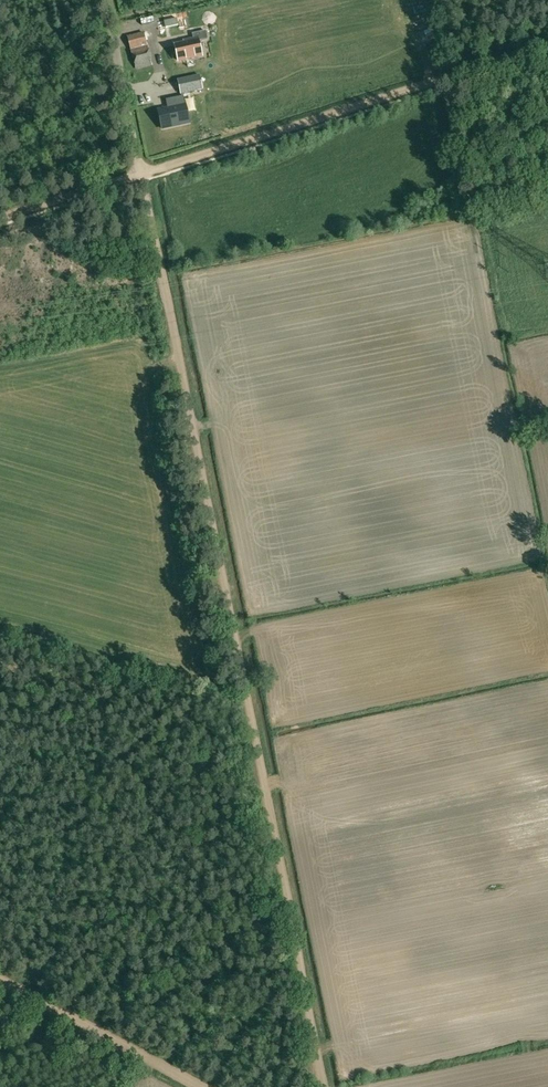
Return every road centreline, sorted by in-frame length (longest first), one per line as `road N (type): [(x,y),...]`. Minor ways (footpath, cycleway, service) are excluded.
road 1 (track): [(141,179),(323,1086)]
road 2 (track): [(0,216),(547,44)]
road 3 (track): [(0,977),(203,1086)]
road 4 (unclassified): [(141,179),(105,0)]

